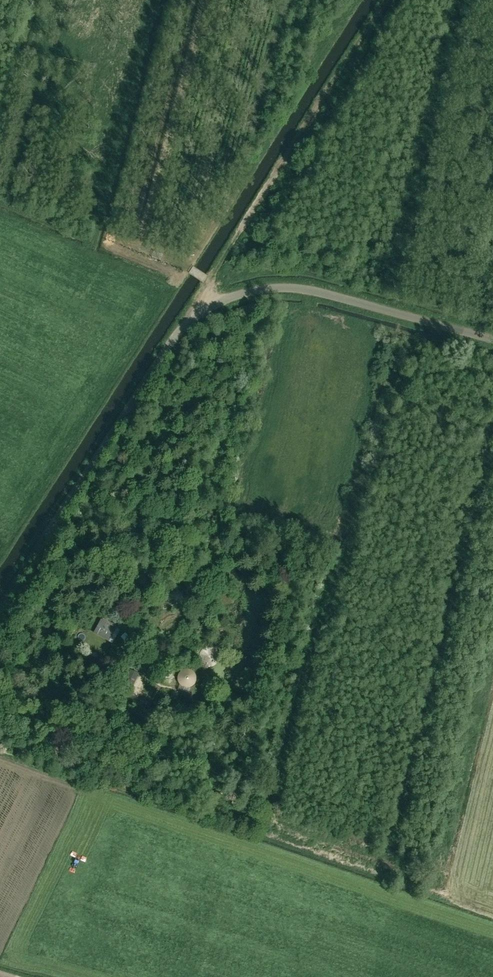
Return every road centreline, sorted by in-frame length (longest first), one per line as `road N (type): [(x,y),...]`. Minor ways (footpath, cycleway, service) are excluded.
road 1 (unclassified): [(0,605),(177,333),(210,307),(261,288),(298,288),(492,340)]
road 2 (track): [(390,0),(191,319)]

